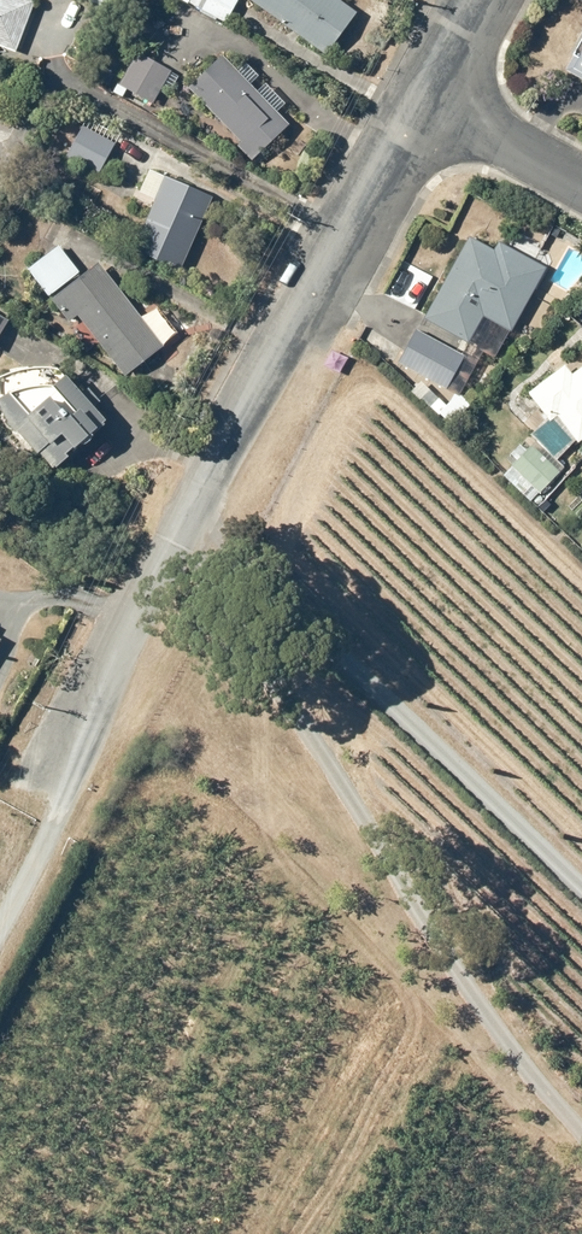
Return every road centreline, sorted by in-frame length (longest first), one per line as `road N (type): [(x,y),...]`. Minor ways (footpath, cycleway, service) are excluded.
road 1 (residential): [(581,1135),(473,1000),(317,751),(275,669),(227,540)]
road 2 (residential): [(227,540),(581,887)]
road 3 (residential): [(185,519),(422,95)]
road 4 (track): [(127,623),(113,685),(54,831),(0,928)]
road 5 (residential): [(581,183),(422,95)]

